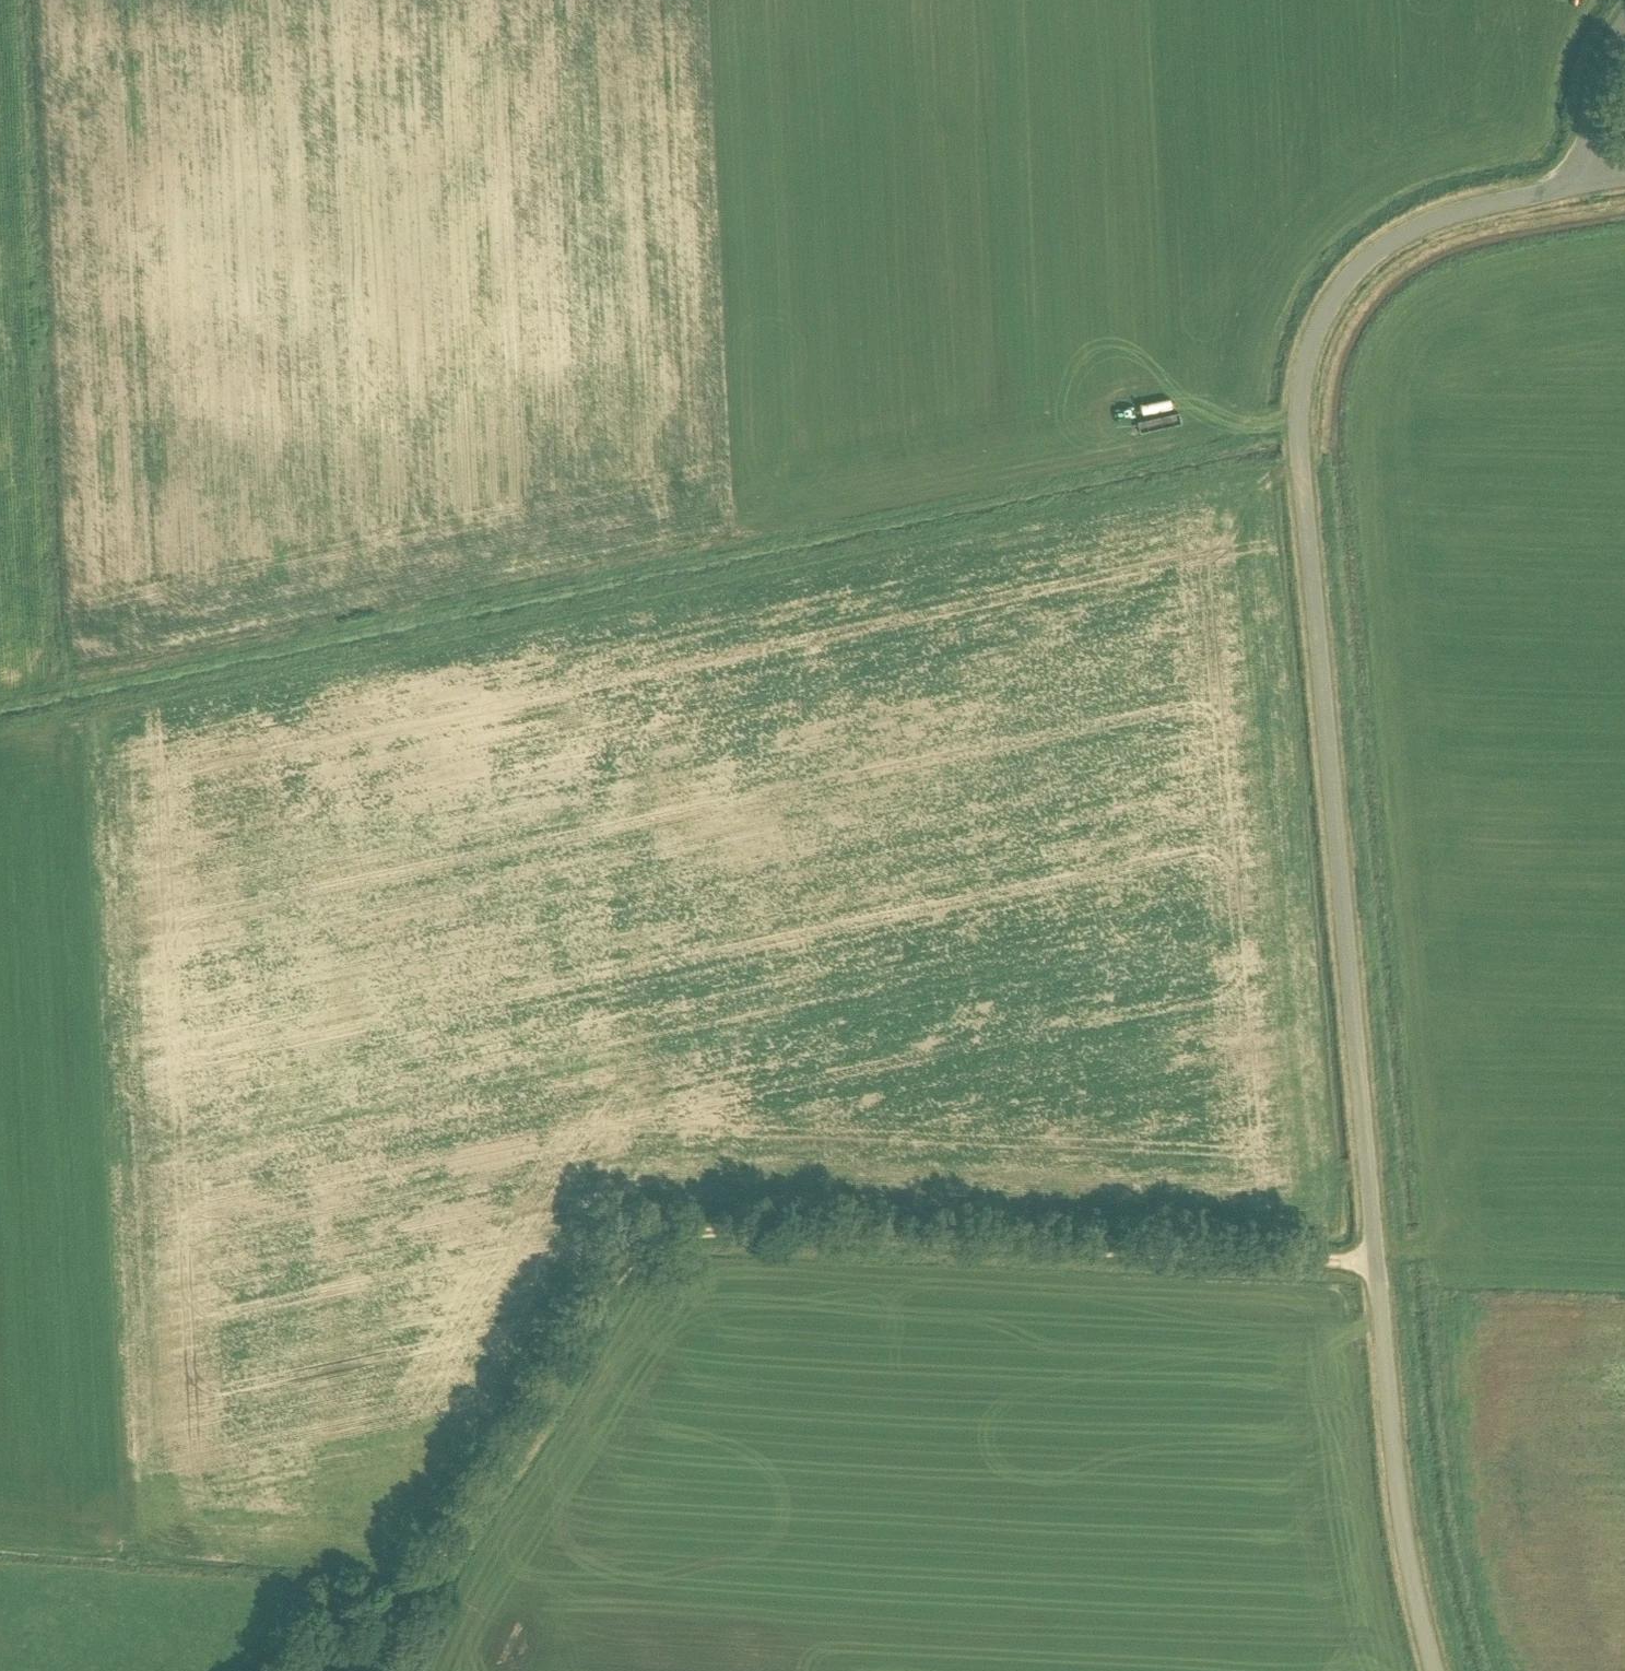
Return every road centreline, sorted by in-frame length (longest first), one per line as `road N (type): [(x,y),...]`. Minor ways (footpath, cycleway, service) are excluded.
road 1 (unclassified): [(1591,180),(1447,215),(1372,258),(1329,307),(1305,372),(1302,450),(1375,1263),(1401,1524),(1434,1670)]
road 2 (track): [(1375,1263),(668,1236),(632,1260),(363,1670)]
road 3 (track): [(1507,1670),(1475,1558),(1445,1296)]
road 4 (unclassified): [(1591,180),(1592,102),(1604,54),(1624,22)]

